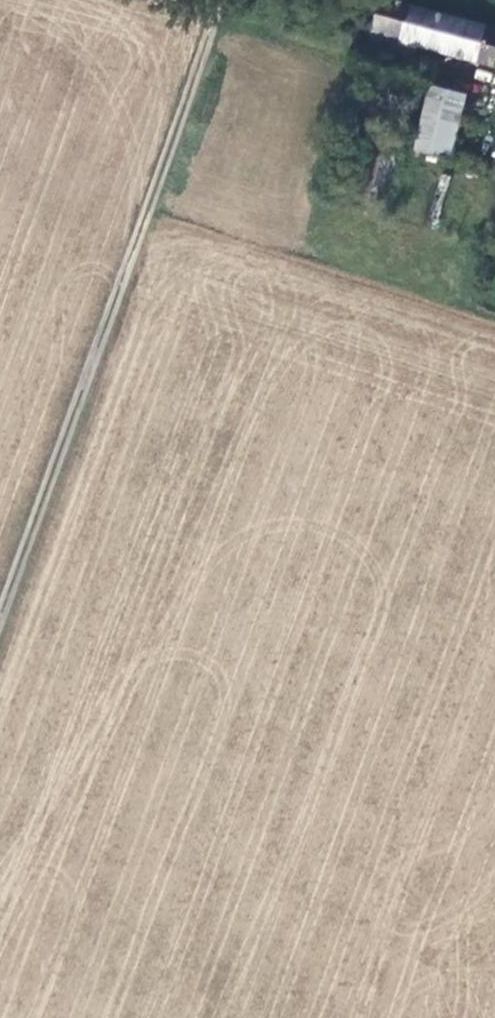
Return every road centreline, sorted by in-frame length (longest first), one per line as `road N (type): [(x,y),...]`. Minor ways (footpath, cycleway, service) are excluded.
road 1 (track): [(0,629),(232,0)]

